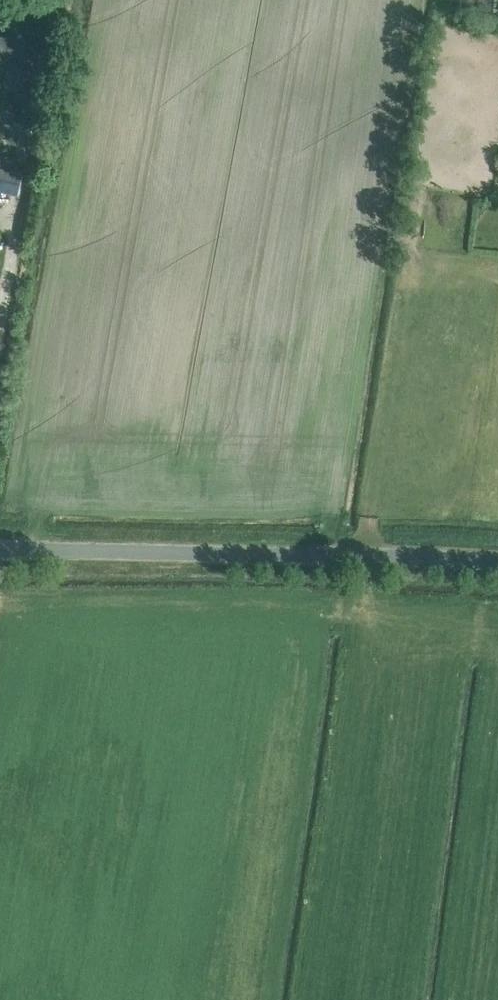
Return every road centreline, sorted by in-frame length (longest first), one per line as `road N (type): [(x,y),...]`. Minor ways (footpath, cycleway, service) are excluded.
road 1 (unclassified): [(497,564),(0,547)]

